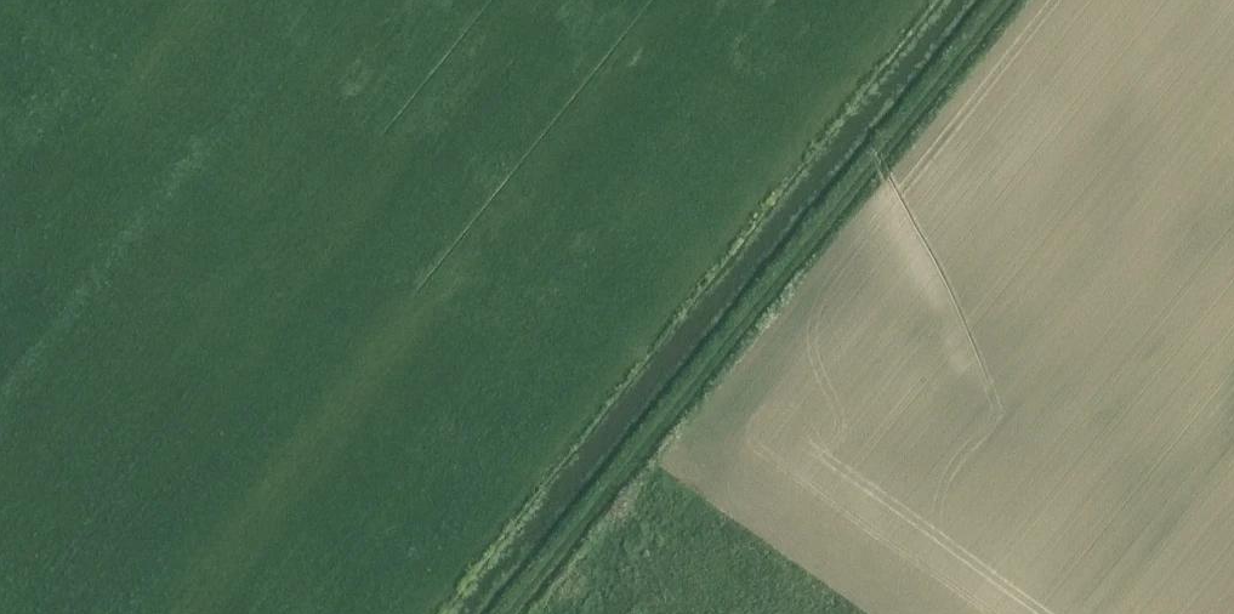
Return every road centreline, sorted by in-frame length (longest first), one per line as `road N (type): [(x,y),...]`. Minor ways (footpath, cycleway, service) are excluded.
road 1 (track): [(1004,0),(510,613)]

